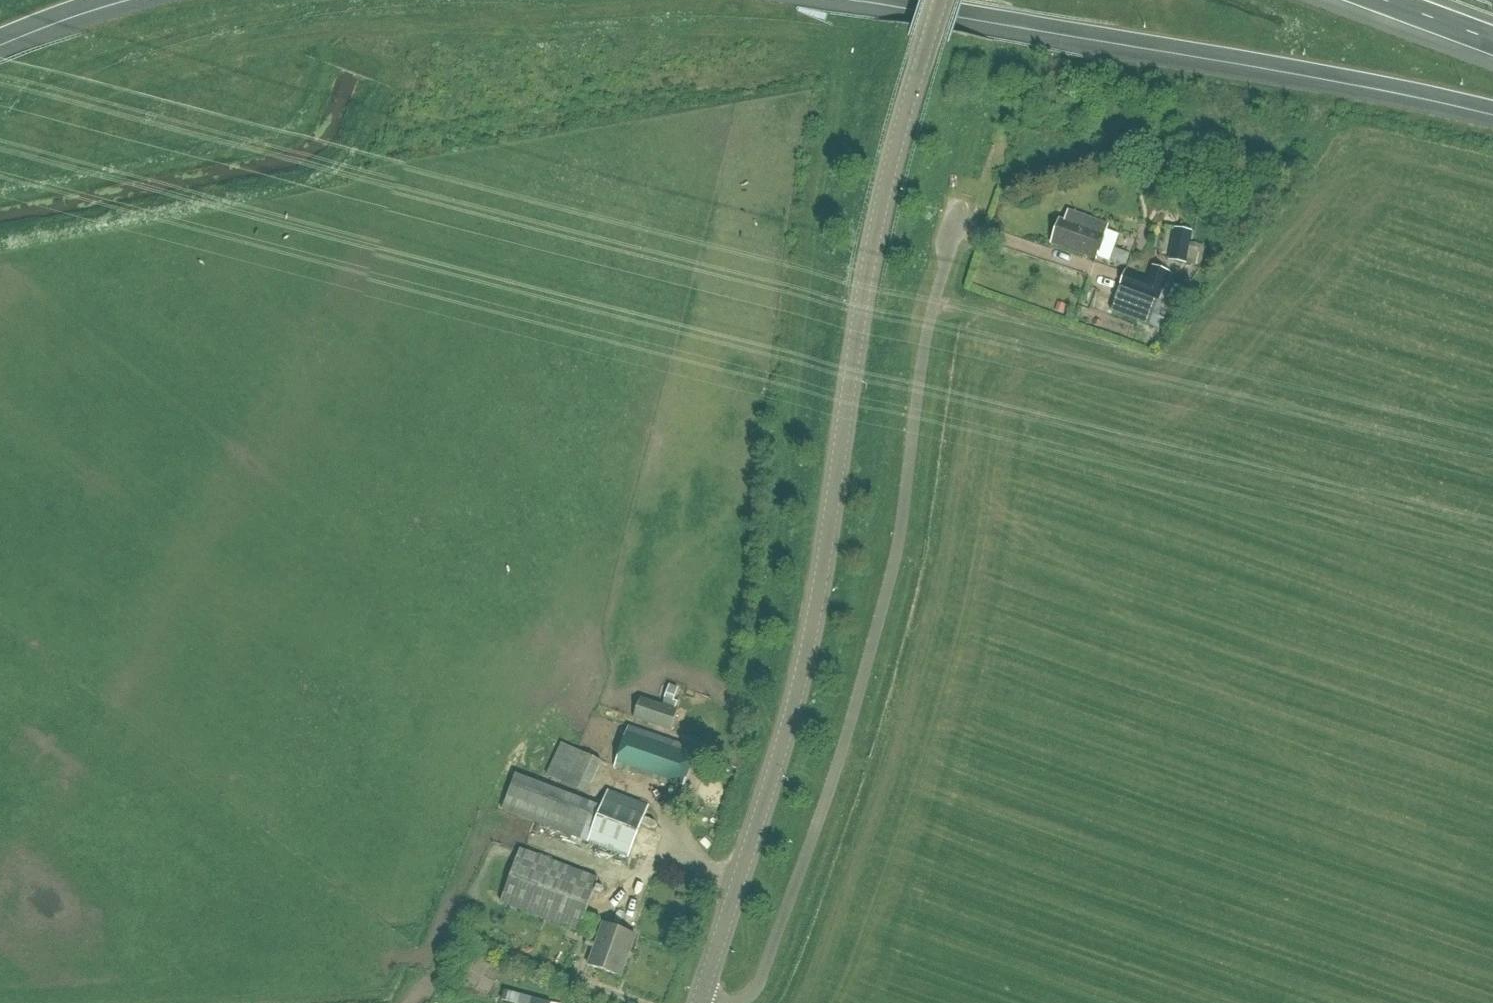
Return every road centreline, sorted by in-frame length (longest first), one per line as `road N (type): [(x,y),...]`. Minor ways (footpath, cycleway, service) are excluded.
road 1 (tertiary): [(702,1001),(791,725),(819,609),(852,342),(884,184),(941,0)]
road 2 (unclassified): [(735,1002),(751,998),(763,977),(829,790),(902,521),(923,356),(964,203)]
road 3 (motorway): [(873,0),(1492,109)]
road 4 (motorway): [(0,44),(121,0)]

